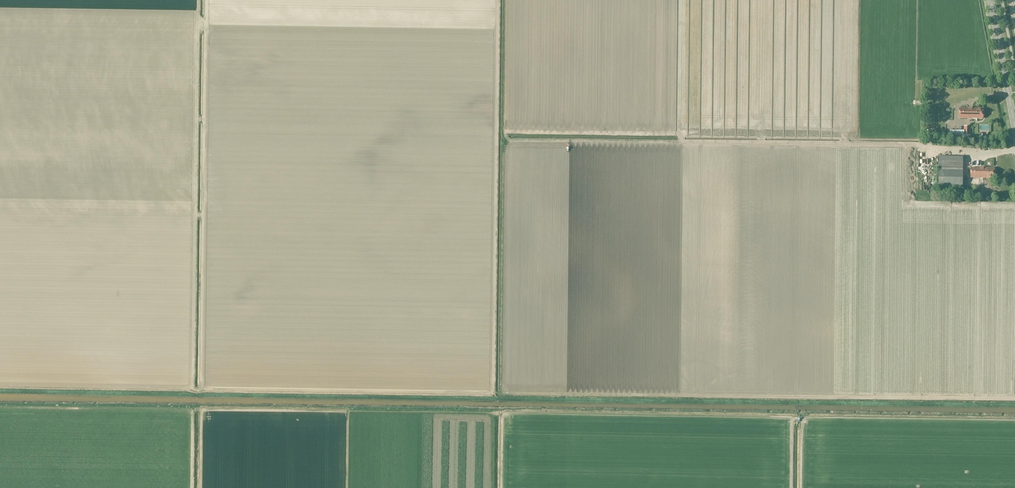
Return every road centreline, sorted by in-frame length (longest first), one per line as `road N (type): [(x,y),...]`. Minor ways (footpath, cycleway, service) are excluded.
road 1 (secondary): [(1014,130),(991,0)]

